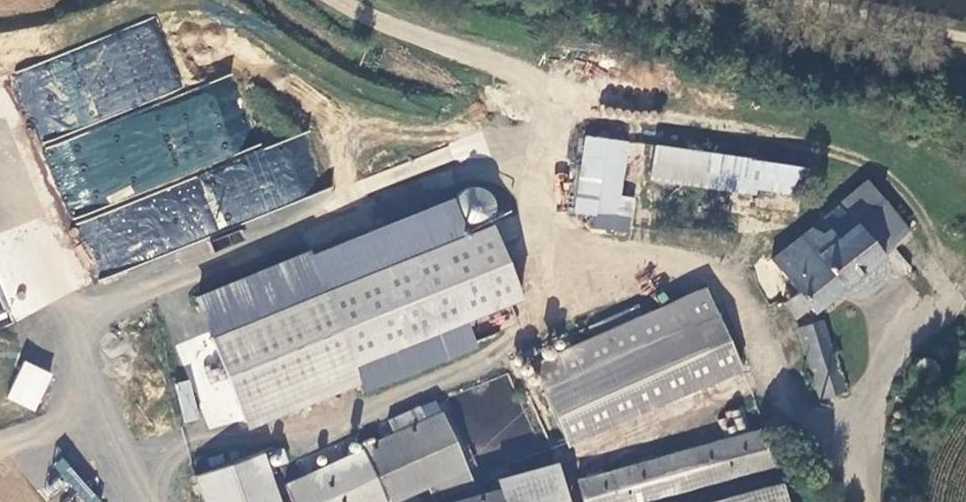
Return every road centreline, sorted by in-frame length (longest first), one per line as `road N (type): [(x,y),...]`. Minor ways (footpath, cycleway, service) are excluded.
road 1 (track): [(334,0),(551,91),(544,216),(560,244),(606,263),(701,274),(730,288),(784,403),(805,430),(867,474)]
road 2 (track): [(954,252),(891,163),(551,91)]
road 3 (unclassified): [(865,501),(880,397),(900,344)]
road 4 (track): [(965,239),(900,344)]

